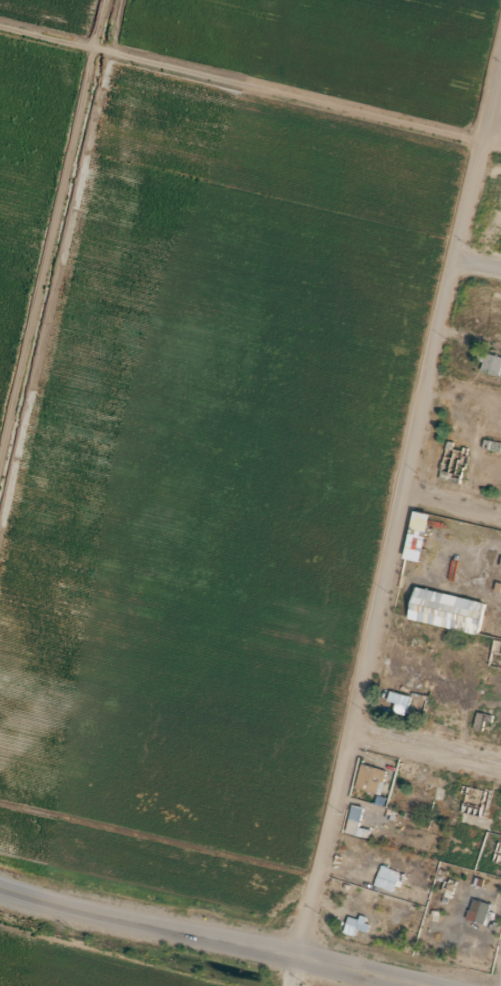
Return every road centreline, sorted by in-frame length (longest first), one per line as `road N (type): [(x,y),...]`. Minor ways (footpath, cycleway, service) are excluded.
road 1 (residential): [(287,963),(500,28)]
road 2 (track): [(0,25),(471,138)]
road 3 (residential): [(500,775),(341,738)]

